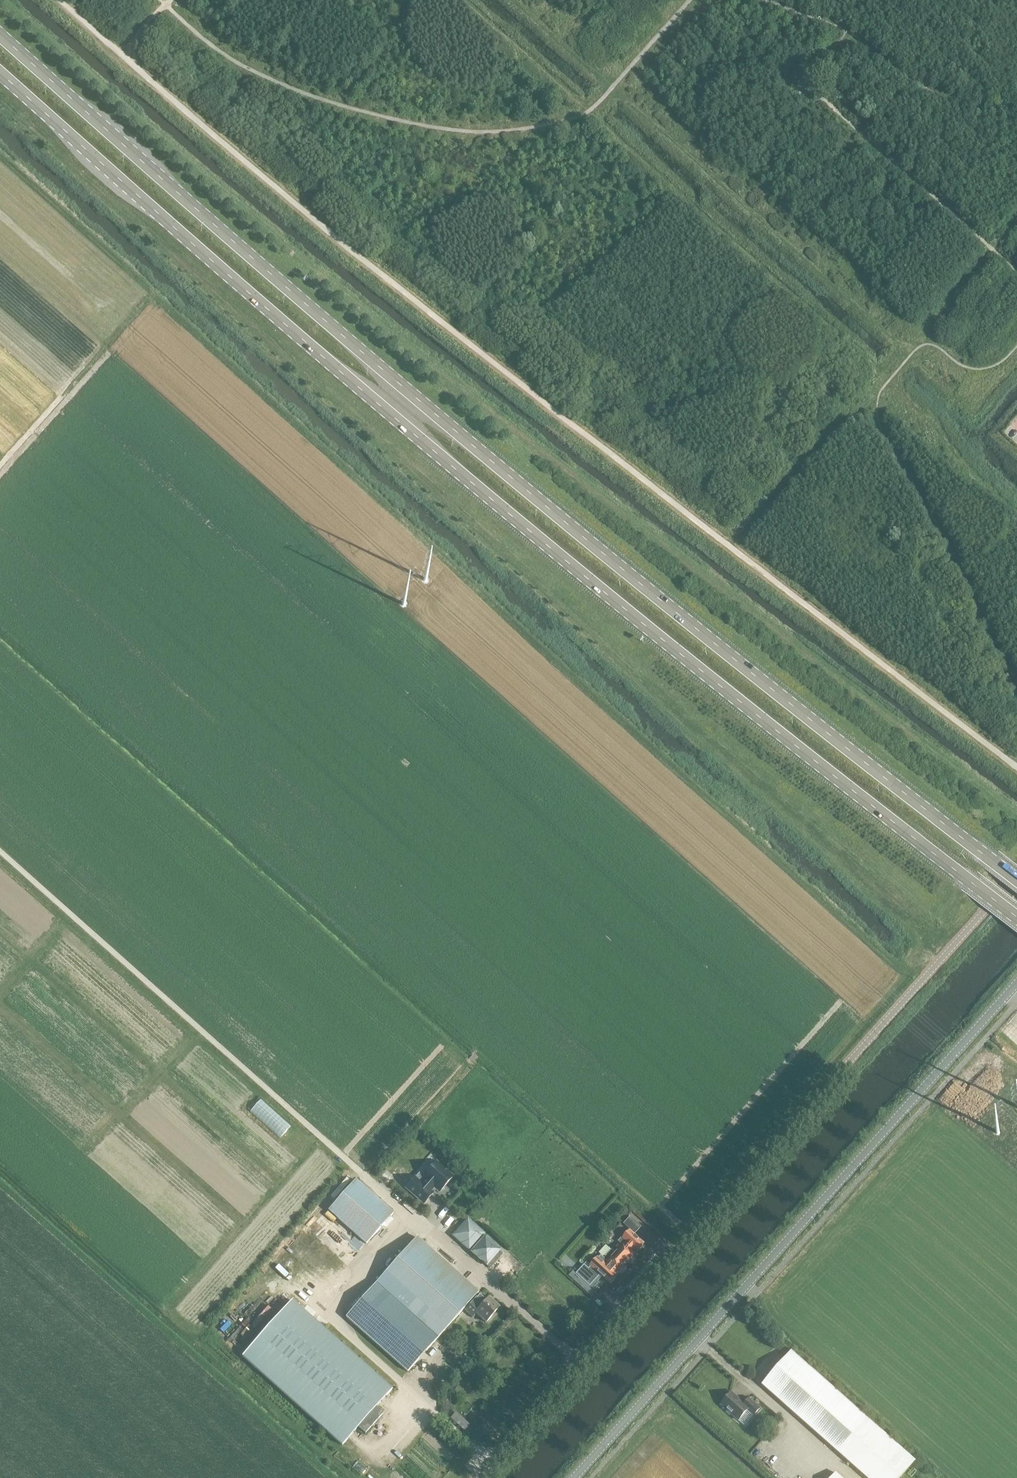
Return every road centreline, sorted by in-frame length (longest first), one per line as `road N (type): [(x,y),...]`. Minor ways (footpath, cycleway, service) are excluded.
road 1 (primary): [(1016,880),(474,447),(0,34)]
road 2 (primary): [(0,74),(482,490),(1016,918)]
road 3 (unclassified): [(477,1477),(1016,873)]
road 4 (tertiary): [(573,1477),(1016,982)]
road 5 (track): [(366,1175),(0,850)]
road 6 (track): [(1016,270),(809,86)]
road 7 (track): [(422,1402),(326,1314),(411,1217)]
road 8 (track): [(581,1360),(411,1217)]
road 9 (track): [(83,374),(0,465)]

